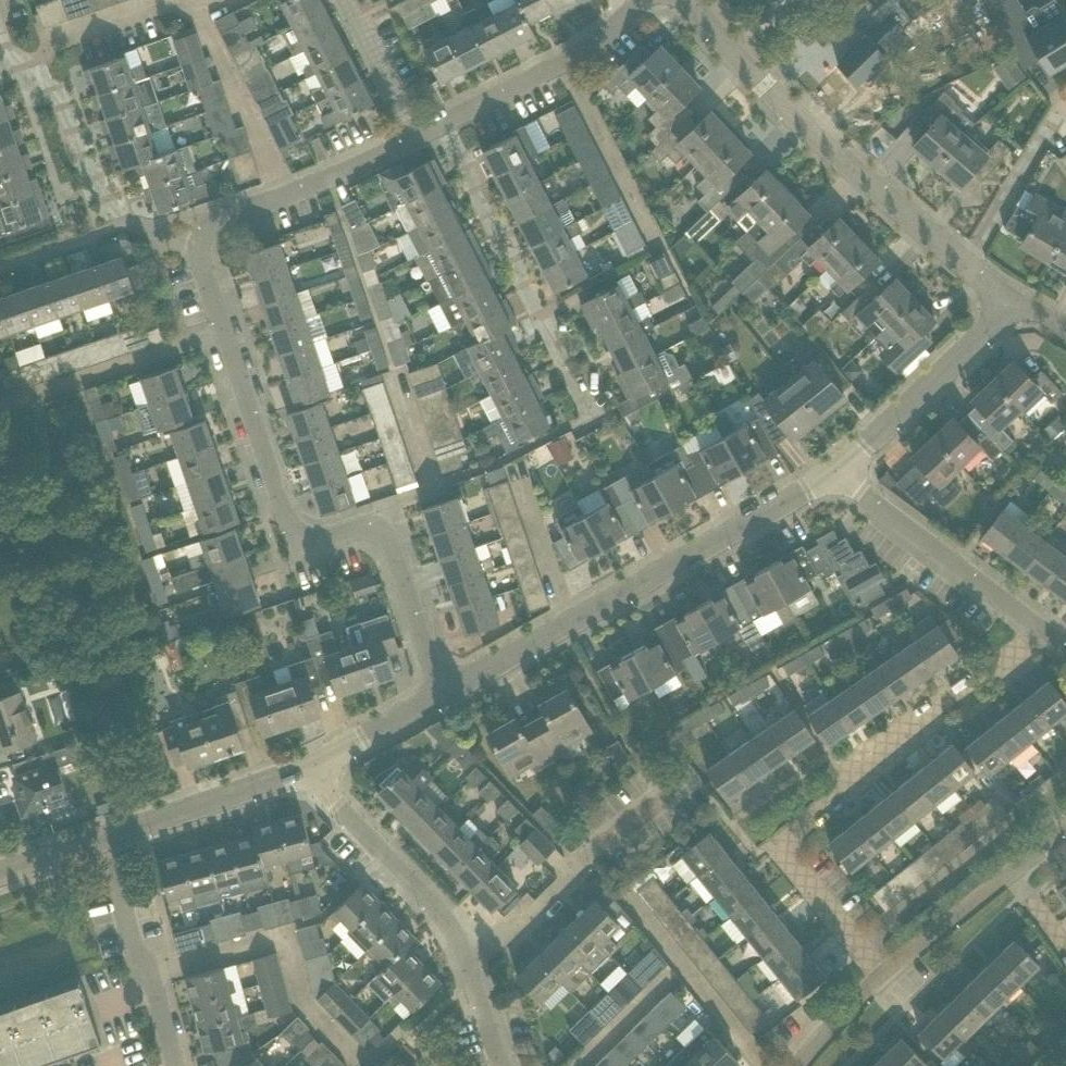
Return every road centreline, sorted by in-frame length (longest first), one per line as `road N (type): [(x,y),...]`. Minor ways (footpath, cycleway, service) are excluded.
road 1 (residential): [(444,694),(394,551),(376,529),(323,541),(285,516),(198,239)]
road 2 (residential): [(883,972),(794,865),(785,843),(797,826),(1048,637)]
road 3 (residential): [(444,694),(839,476)]
road 4 (residential): [(971,260),(806,113),(705,0)]
road 5 (residential): [(502,1065),(452,924),(303,774)]
road 6 (residential): [(581,423),(443,122)]
road 7 (residential): [(1048,637),(839,476)]
road 8 (residential): [(198,239),(115,215),(94,190),(61,100),(34,74)]
road 9 (residential): [(839,476),(1015,303)]
road 10 (residential): [(198,239),(213,221),(416,136)]
road 11 (residential): [(173,1065),(102,839)]
road 12 (residential): [(443,122),(597,43),(644,0)]
road 13 (residential): [(34,74),(56,39),(168,1),(201,11),(224,0)]
road 14 (residential): [(102,839),(303,774)]
road 15 (residential): [(971,260),(1065,118)]
road 16 (residential): [(303,774),(444,694)]
road 17 (residential): [(883,972),(1010,872)]
road 18 (residential): [(345,0),(416,136)]
road 19 (residential): [(799,1065),(883,972)]

